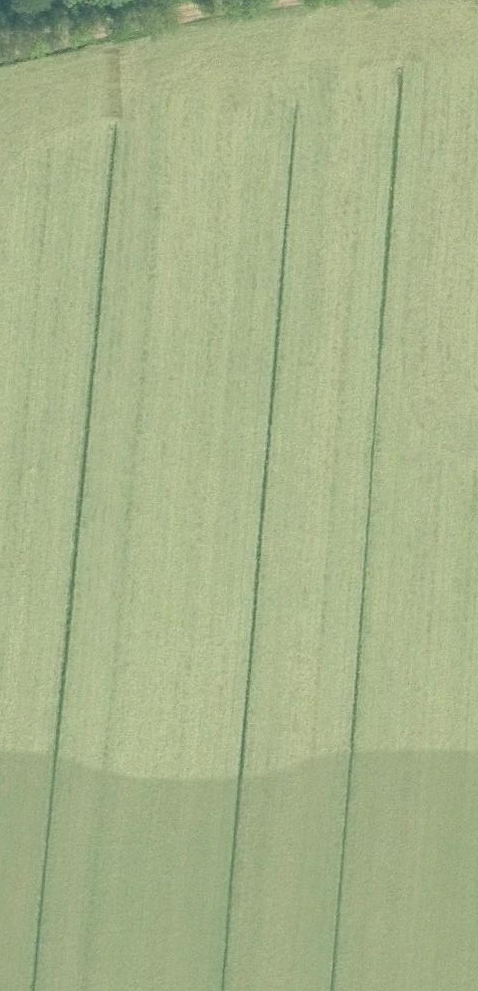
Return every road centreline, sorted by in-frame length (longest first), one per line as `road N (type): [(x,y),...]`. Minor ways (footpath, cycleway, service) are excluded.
road 1 (track): [(257,0),(0,42)]

